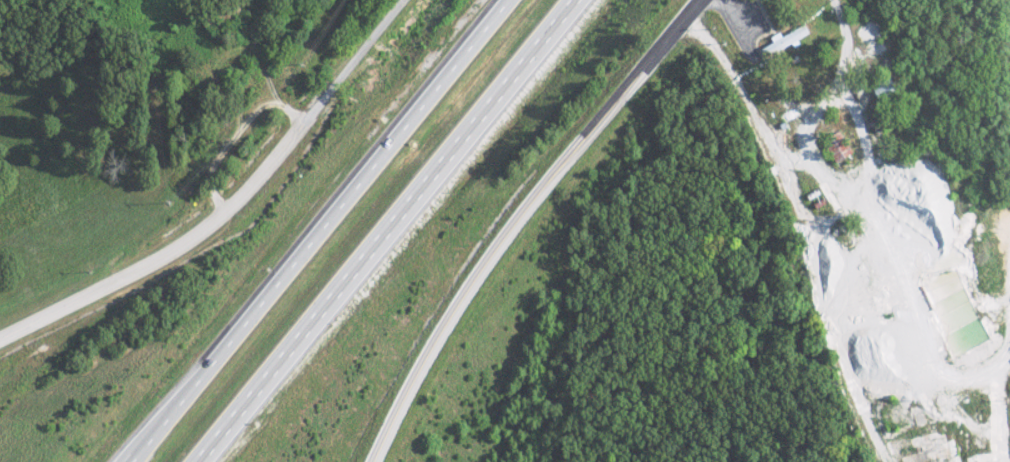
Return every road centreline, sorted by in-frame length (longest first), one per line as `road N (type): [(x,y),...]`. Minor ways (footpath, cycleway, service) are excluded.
road 1 (trunk): [(512,0),(136,461)]
road 2 (trunk): [(193,461),(568,0)]
road 3 (residential): [(357,461),(423,340),(698,0)]
road 4 (residential): [(0,339),(159,256),(229,208),(408,0)]

